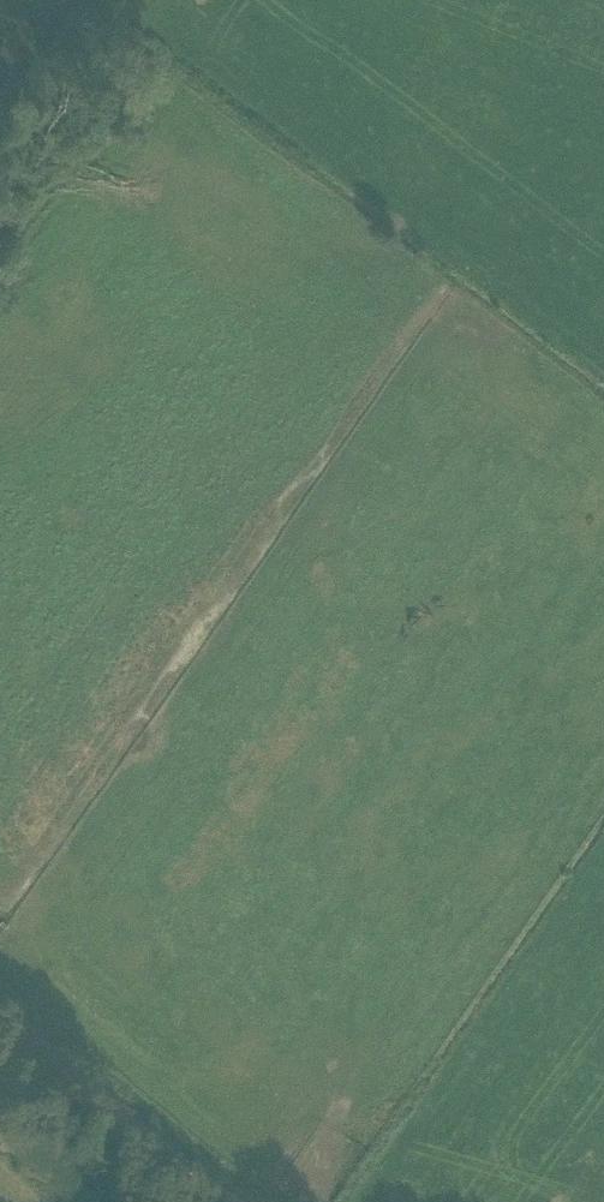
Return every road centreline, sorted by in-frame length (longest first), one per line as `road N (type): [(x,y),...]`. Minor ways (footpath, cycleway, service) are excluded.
road 1 (unclassified): [(228,1201),(0,1002)]

